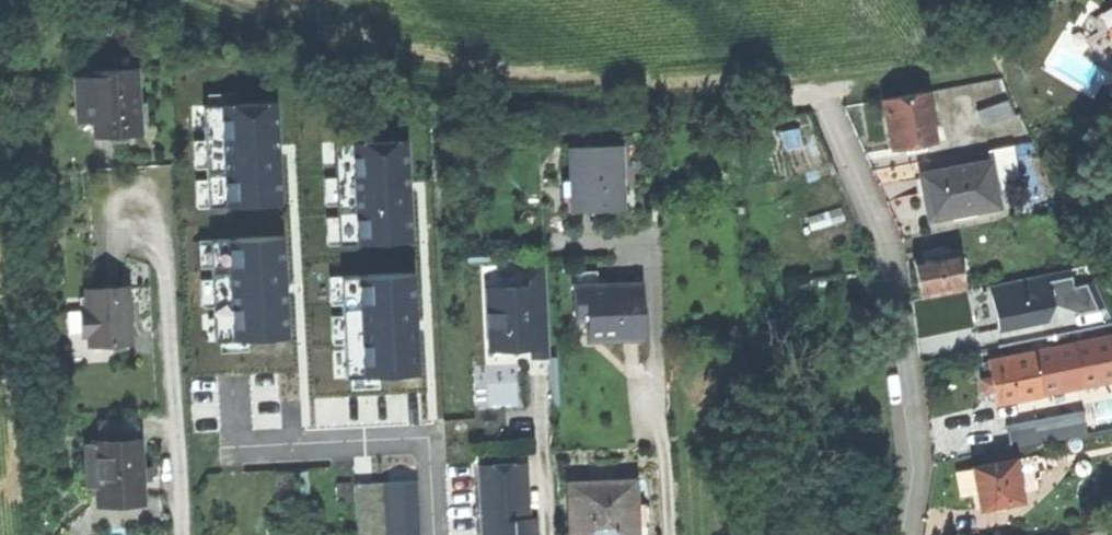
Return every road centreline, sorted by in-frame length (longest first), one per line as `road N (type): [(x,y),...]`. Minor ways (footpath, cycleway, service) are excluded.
road 1 (residential): [(912,534),(922,466),(895,273),(876,209),(825,98)]
road 2 (track): [(180,534),(165,266),(157,233),(134,203)]
road 3 (residential): [(432,534),(427,440),(237,447)]

